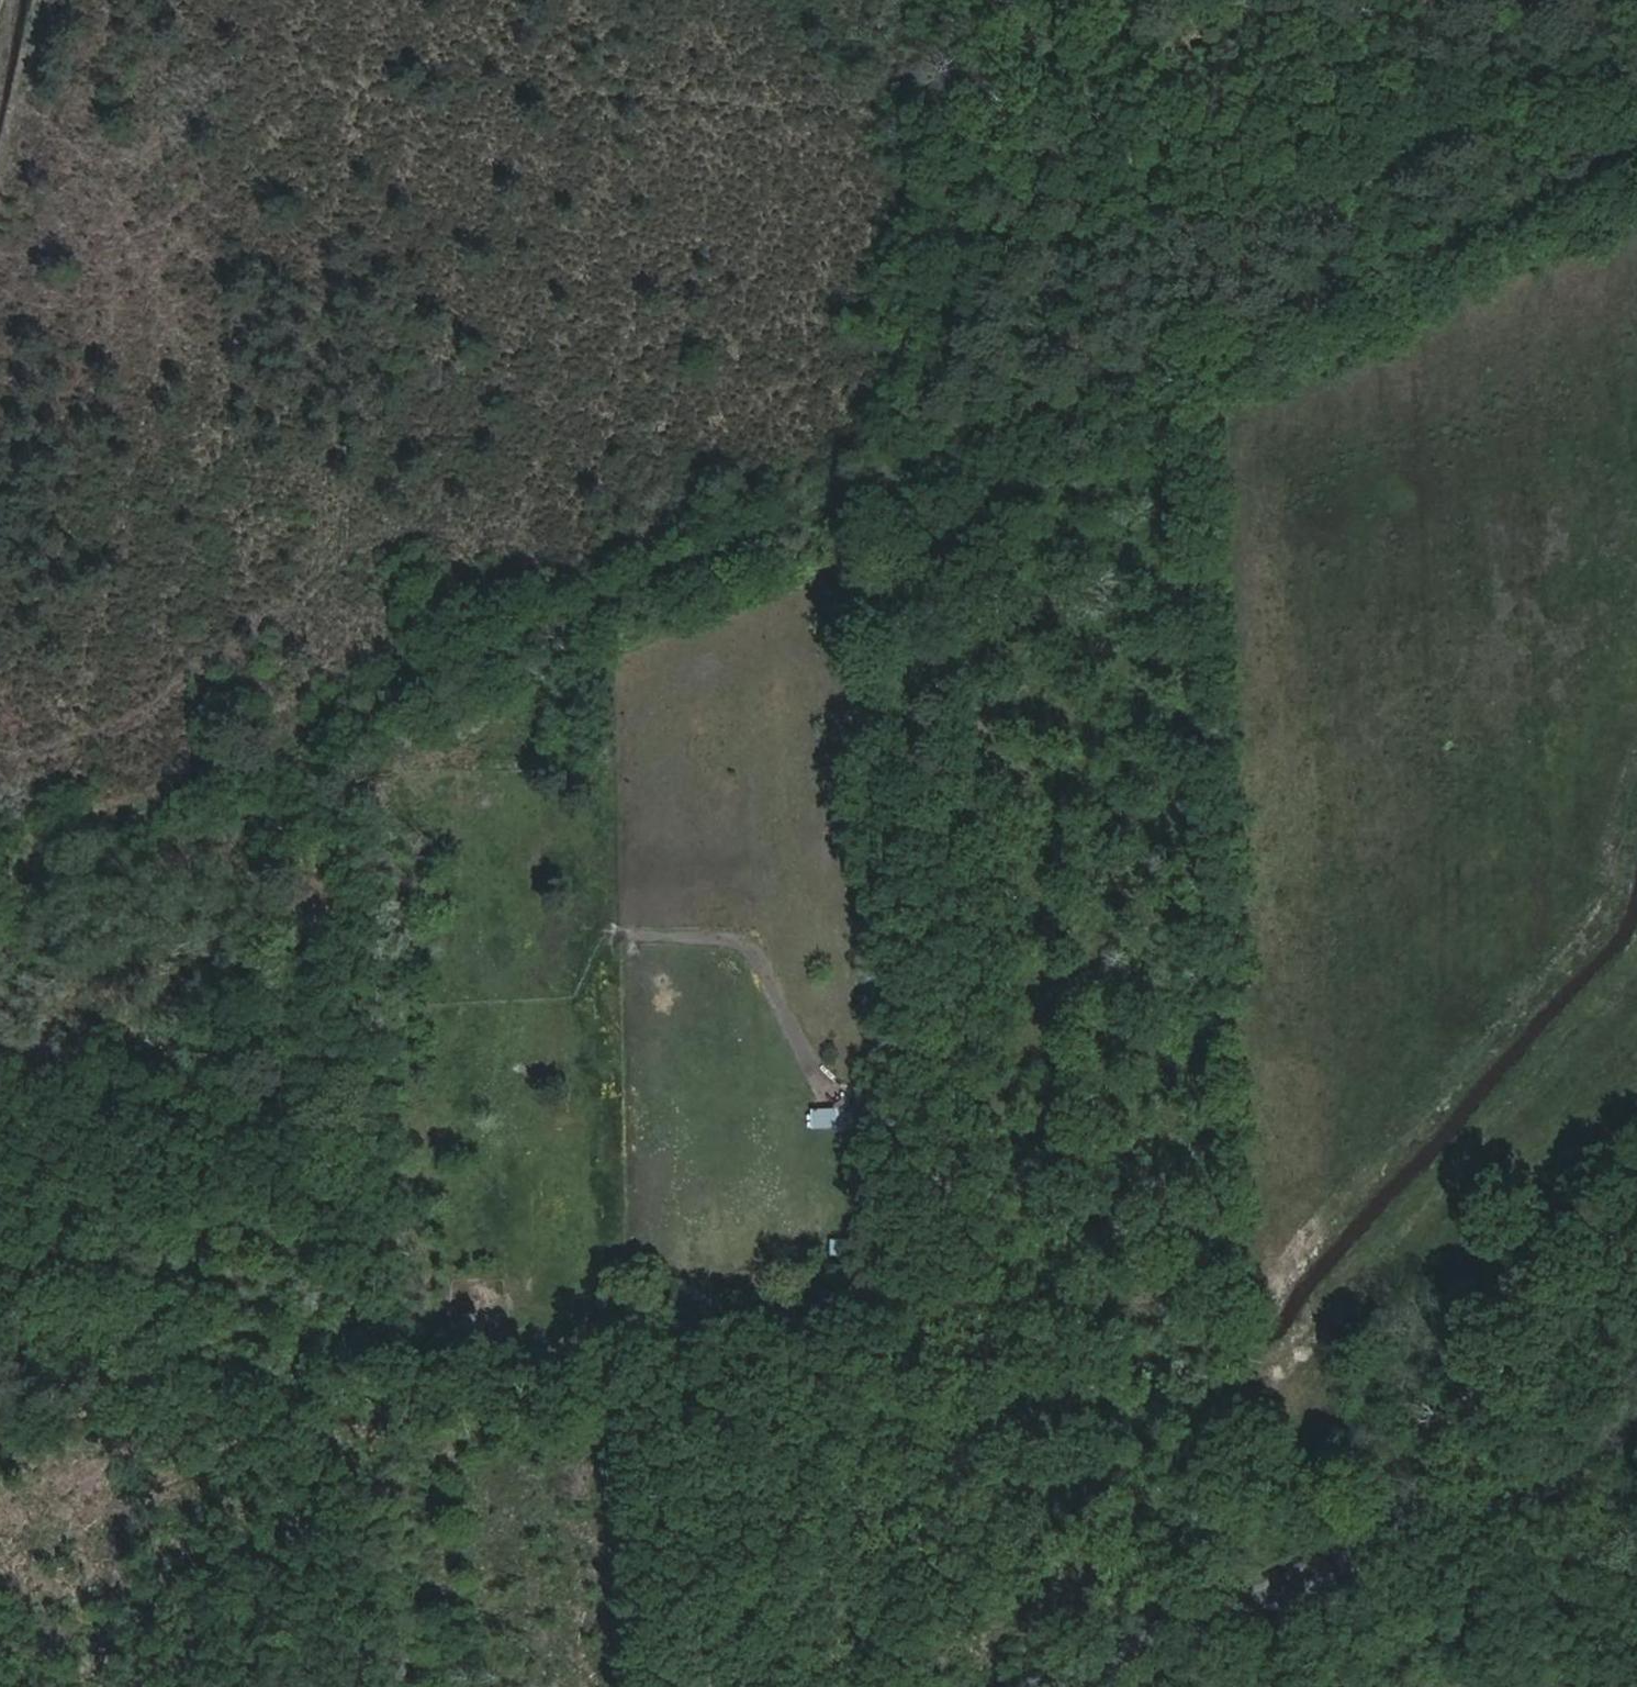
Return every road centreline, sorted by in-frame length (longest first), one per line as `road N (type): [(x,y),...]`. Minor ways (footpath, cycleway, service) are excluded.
road 1 (track): [(0,872),(177,795),(510,628),(652,579),(1321,282),(1512,212),(1636,154)]
road 2 (unclassified): [(1059,1686),(1636,1444)]

